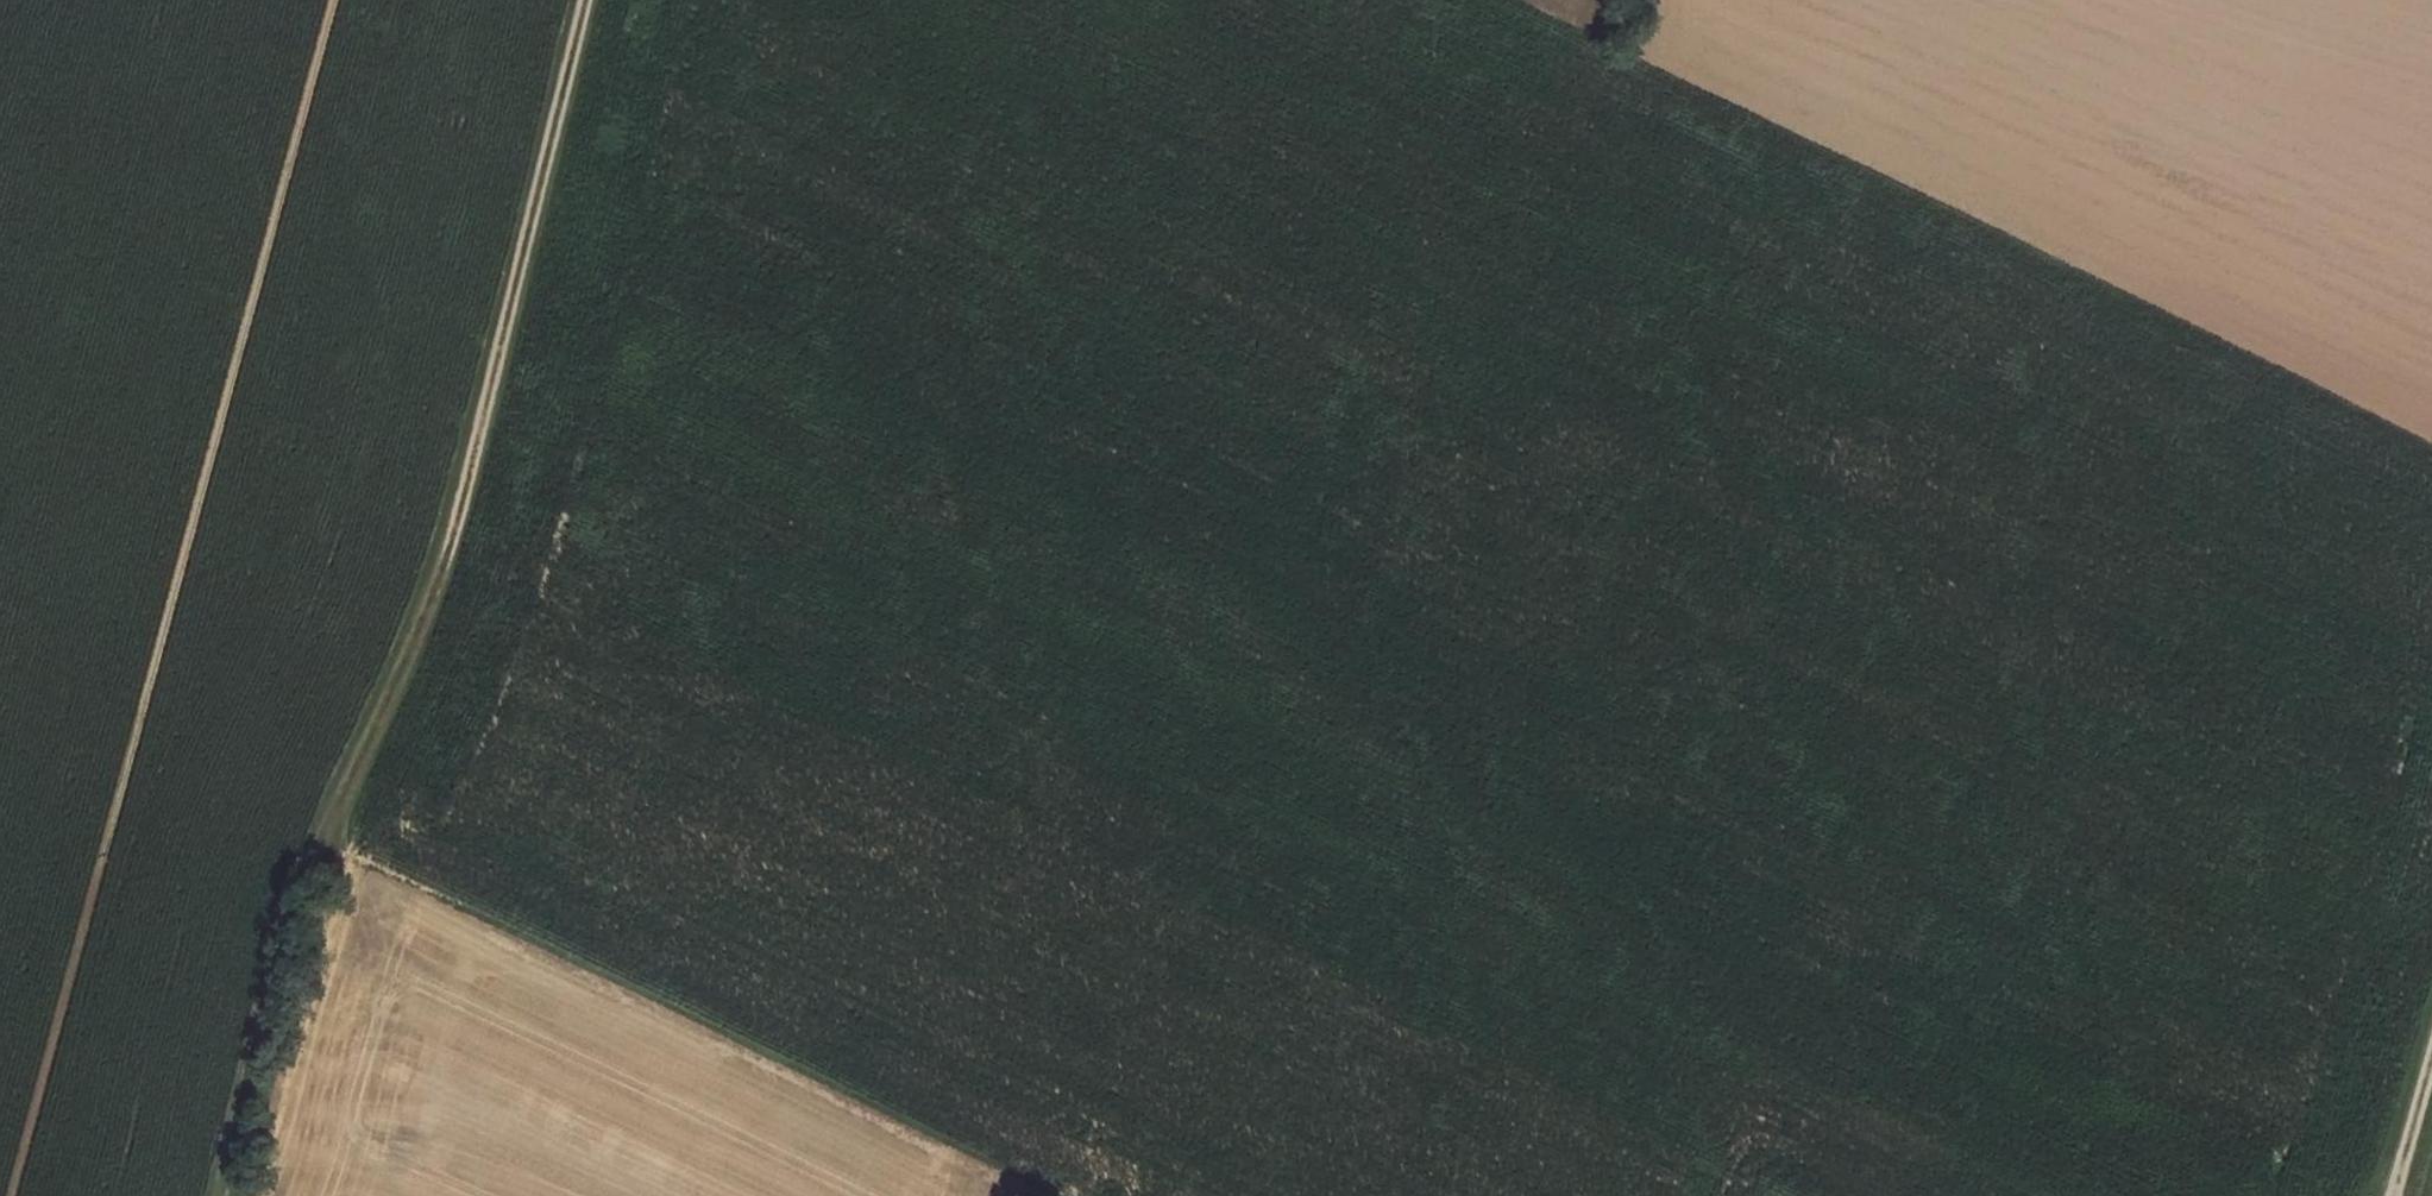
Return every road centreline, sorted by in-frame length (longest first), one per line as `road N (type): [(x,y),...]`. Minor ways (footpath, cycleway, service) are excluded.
road 1 (track): [(570,0),(441,557),(274,967),(214,1195)]
road 2 (track): [(2431,1066),(2395,1195)]

